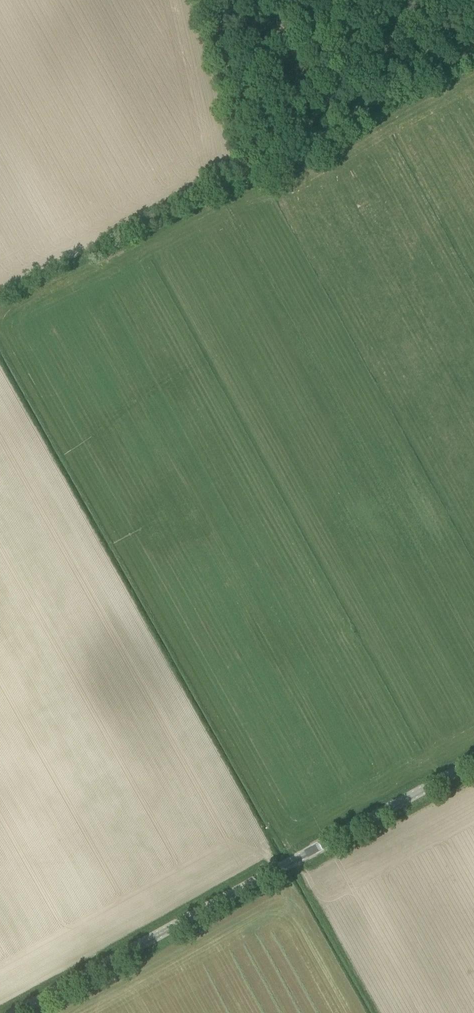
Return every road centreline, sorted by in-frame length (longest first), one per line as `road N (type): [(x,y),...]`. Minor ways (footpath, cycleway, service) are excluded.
road 1 (unclassified): [(47,1012),(473,772)]

